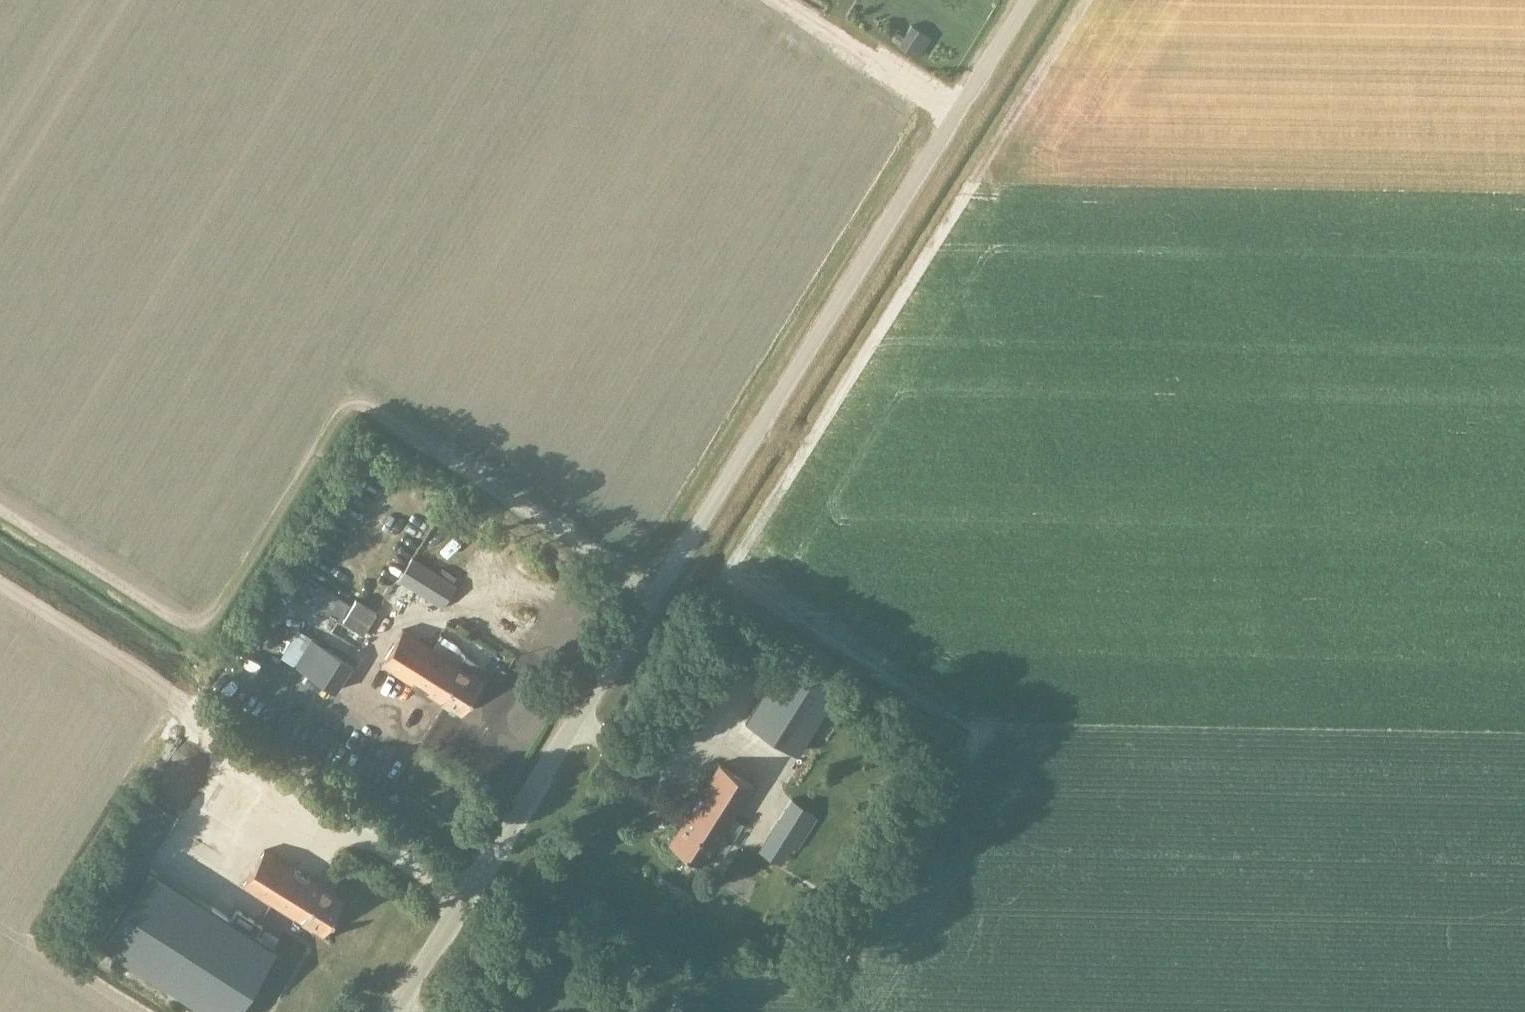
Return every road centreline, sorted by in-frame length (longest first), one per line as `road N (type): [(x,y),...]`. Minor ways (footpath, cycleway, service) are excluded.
road 1 (unclassified): [(392,1011),(1026,0)]

